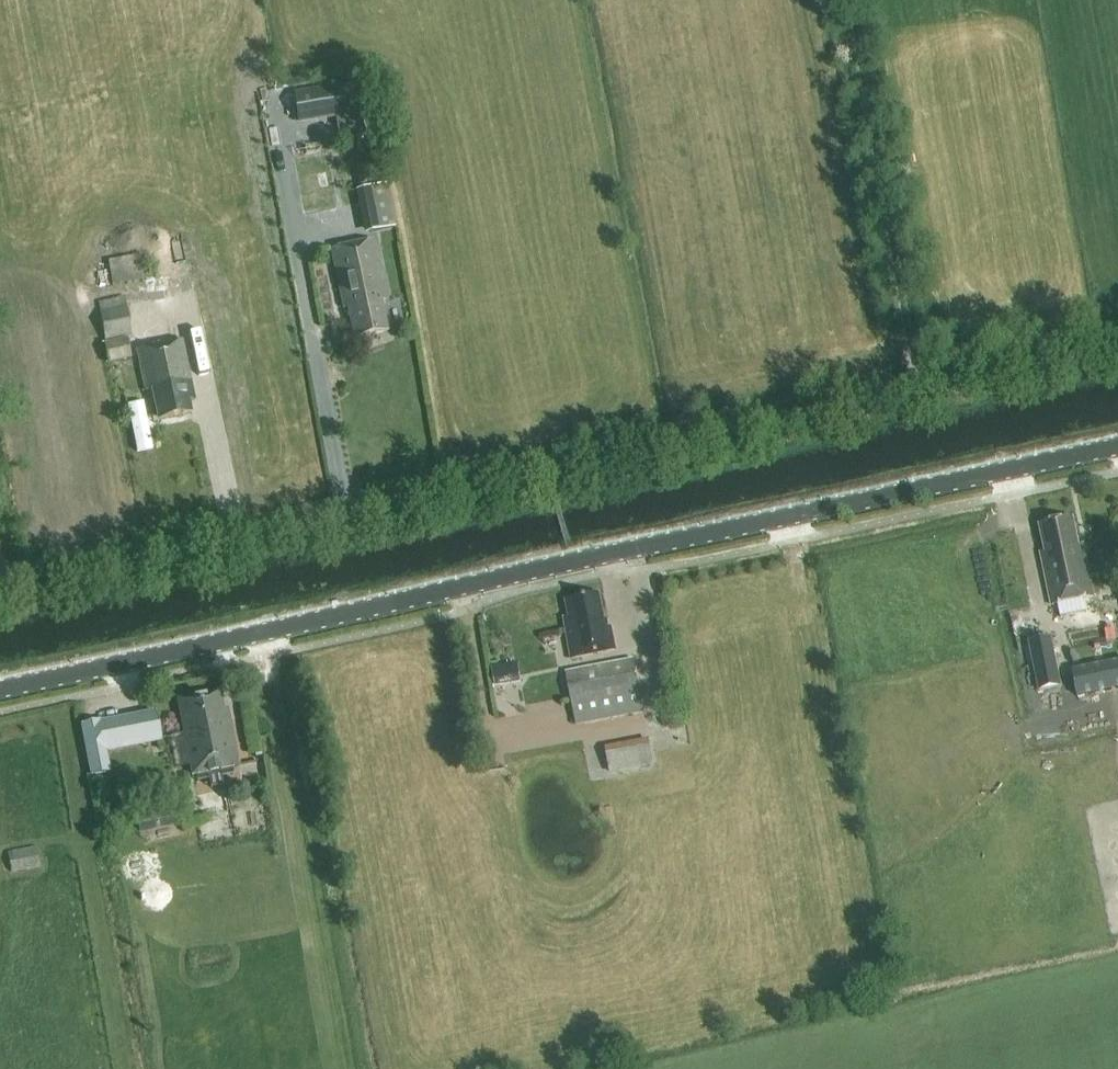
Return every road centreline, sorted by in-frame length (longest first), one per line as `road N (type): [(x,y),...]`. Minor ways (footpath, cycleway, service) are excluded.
road 1 (tertiary): [(0,685),(1117,449)]
road 2 (unclassified): [(0,579),(1117,350)]

